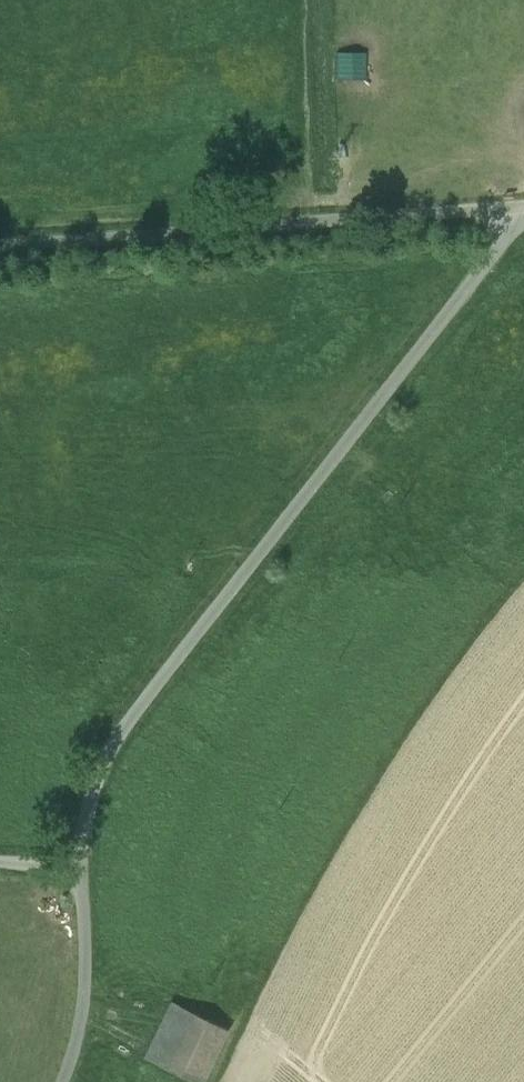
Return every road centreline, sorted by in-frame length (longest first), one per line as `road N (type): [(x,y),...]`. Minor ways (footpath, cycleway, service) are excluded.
road 1 (unclassified): [(504,207),(489,257),(102,757),(86,815),(83,865)]
road 2 (unclassified): [(0,244),(504,207)]
road 3 (unclassified): [(83,865),(81,1021),(59,1081)]

